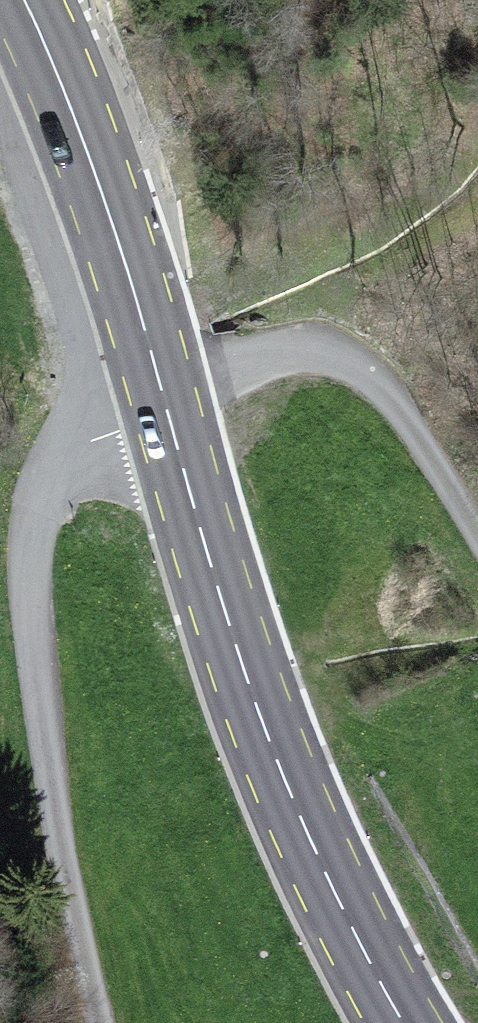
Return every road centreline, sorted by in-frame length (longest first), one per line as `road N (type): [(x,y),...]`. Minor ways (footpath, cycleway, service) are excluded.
road 1 (unclassified): [(96,1022),(75,942),(31,617),(45,483),(71,450),(117,434),(165,397)]
road 2 (primary): [(404,1022),(278,765),(165,397)]
road 3 (primary): [(165,397),(82,131),(25,0)]
road 4 (unclassified): [(165,397),(211,370),(327,353),(403,413),(477,538)]

